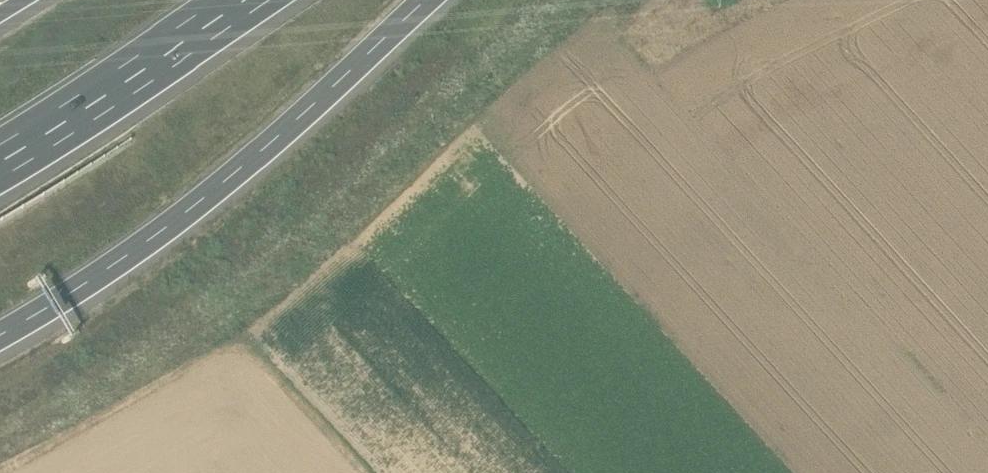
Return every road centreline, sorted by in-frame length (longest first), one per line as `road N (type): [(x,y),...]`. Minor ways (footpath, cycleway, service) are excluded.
road 1 (motorway): [(0,331),(169,224),(423,0)]
road 2 (motorway): [(0,146),(222,0)]
road 3 (track): [(363,472),(239,335)]

